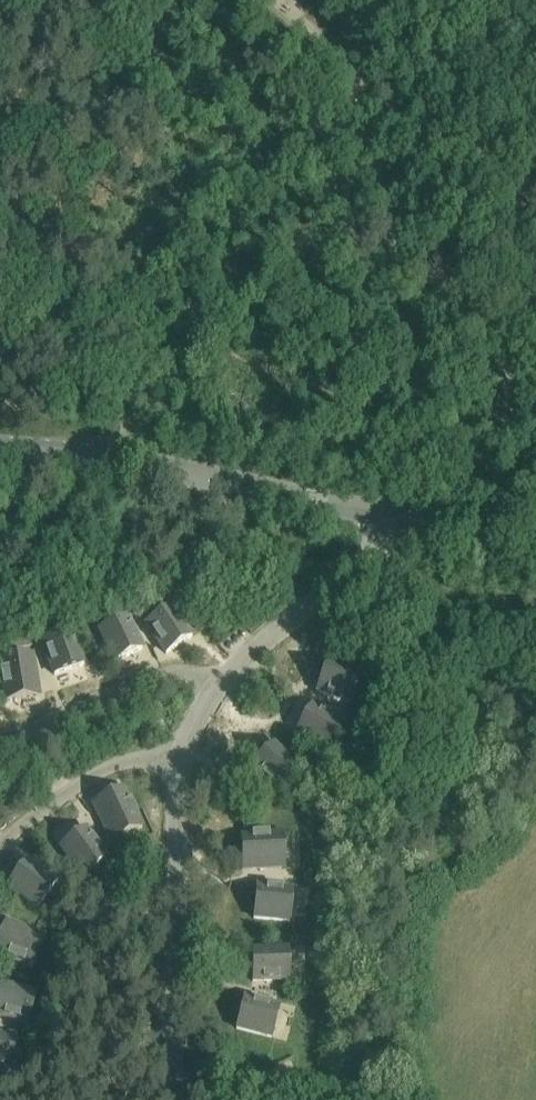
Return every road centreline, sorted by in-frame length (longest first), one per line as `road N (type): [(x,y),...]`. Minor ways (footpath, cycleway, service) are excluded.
road 1 (unclassified): [(393,512),(142,460),(0,446)]
road 2 (residential): [(173,1099),(177,765)]
road 3 (residential): [(214,684),(361,562),(393,512)]
road 4 (residential): [(214,684),(165,677),(0,739)]
road 5 (residential): [(177,765),(135,757),(84,779),(0,846)]
road 6 (unclassified): [(535,540),(393,512)]

